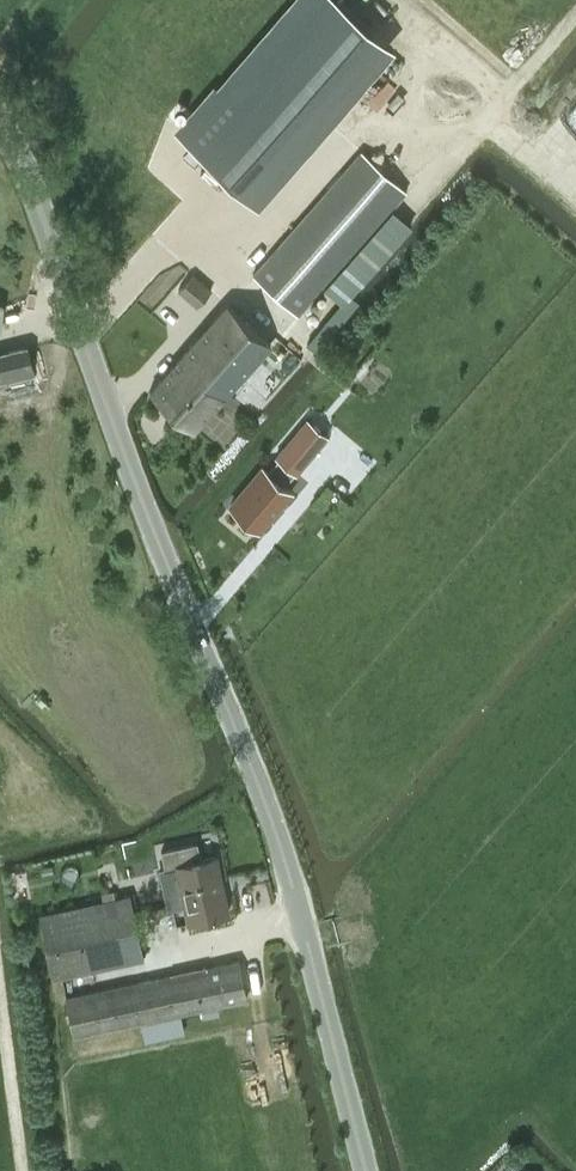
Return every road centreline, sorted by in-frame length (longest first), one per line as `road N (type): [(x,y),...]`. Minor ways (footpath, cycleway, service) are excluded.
road 1 (unclassified): [(373,1170),(278,809),(24,153),(0,112)]
road 2 (track): [(155,492),(575,8)]
road 3 (track): [(0,977),(25,1170)]

